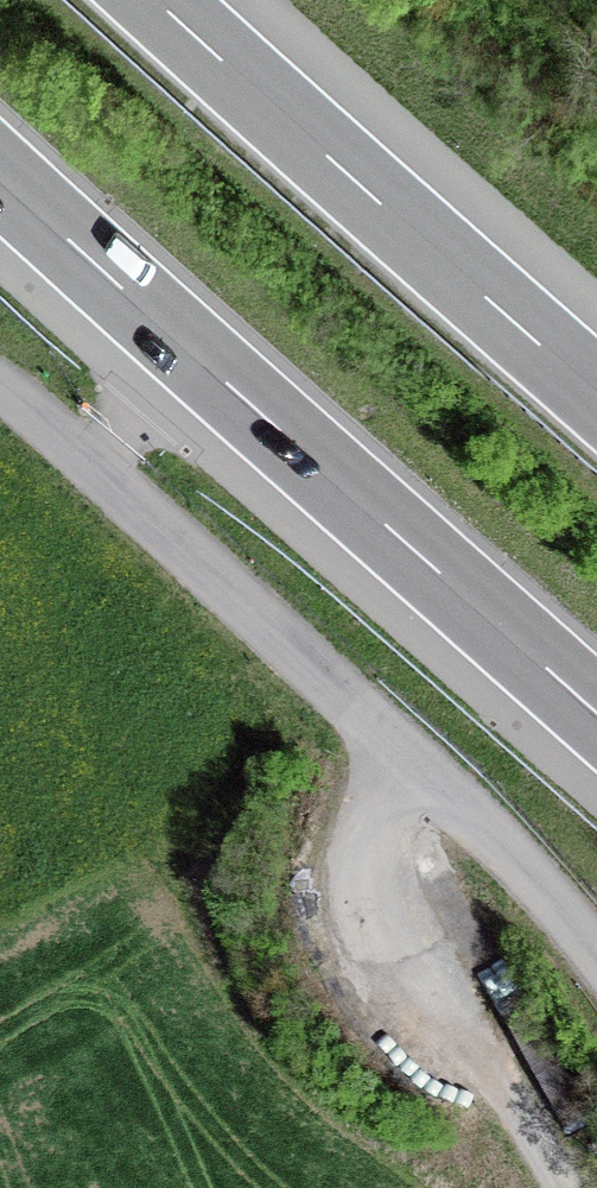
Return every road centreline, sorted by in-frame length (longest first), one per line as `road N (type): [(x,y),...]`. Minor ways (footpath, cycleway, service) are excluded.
road 1 (unclassified): [(596,954),(510,853),(414,761),(0,383)]
road 2 (motorway): [(0,177),(596,713)]
road 3 (motorway): [(596,396),(156,0)]
road 4 (track): [(562,1187),(459,1014),(411,953),(380,886),(380,819),(414,761)]

